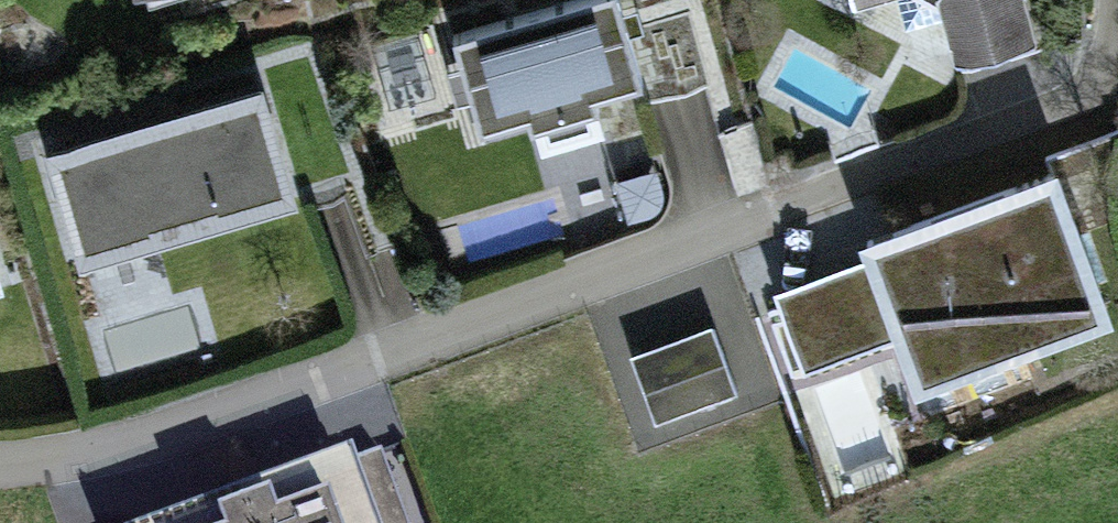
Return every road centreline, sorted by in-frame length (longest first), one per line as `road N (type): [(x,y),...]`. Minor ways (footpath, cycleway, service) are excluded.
road 1 (residential): [(0,465),(95,458),(1064,103),(1095,79),(1110,43),(1112,0)]

